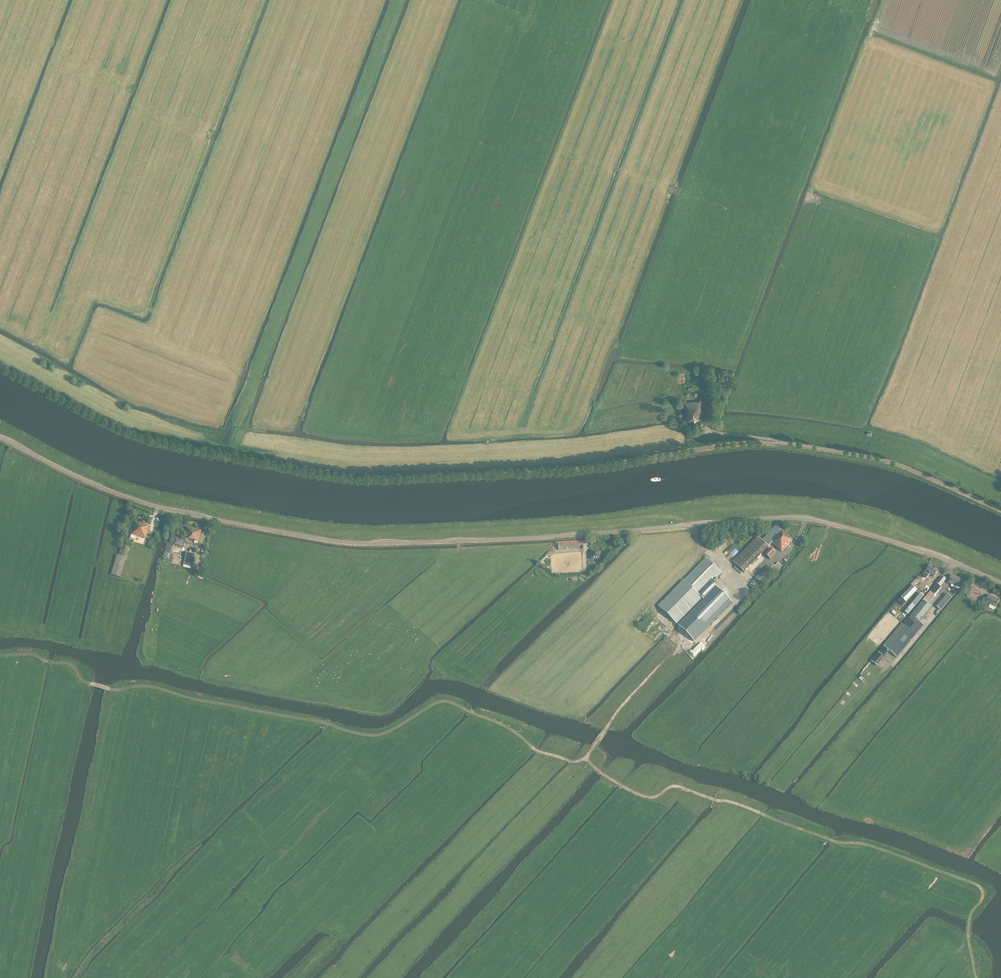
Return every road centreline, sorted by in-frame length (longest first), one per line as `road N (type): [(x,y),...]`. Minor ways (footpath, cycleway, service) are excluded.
road 1 (tertiary): [(1000,582),(916,548),(801,518),(561,535),(335,540),(136,499),(0,436)]
road 2 (track): [(977,977),(968,931),(984,893),(979,887),(675,786),(643,795),(586,758),(539,751),(507,726),(451,702),(370,735),(154,687),(112,689)]
road 3 (track): [(707,431),(511,453),(240,452),(139,424),(0,352)]
road 4 (unclassified): [(1000,509),(886,461),(788,443)]
road 5 (track): [(0,654),(73,665),(79,678),(112,689)]

